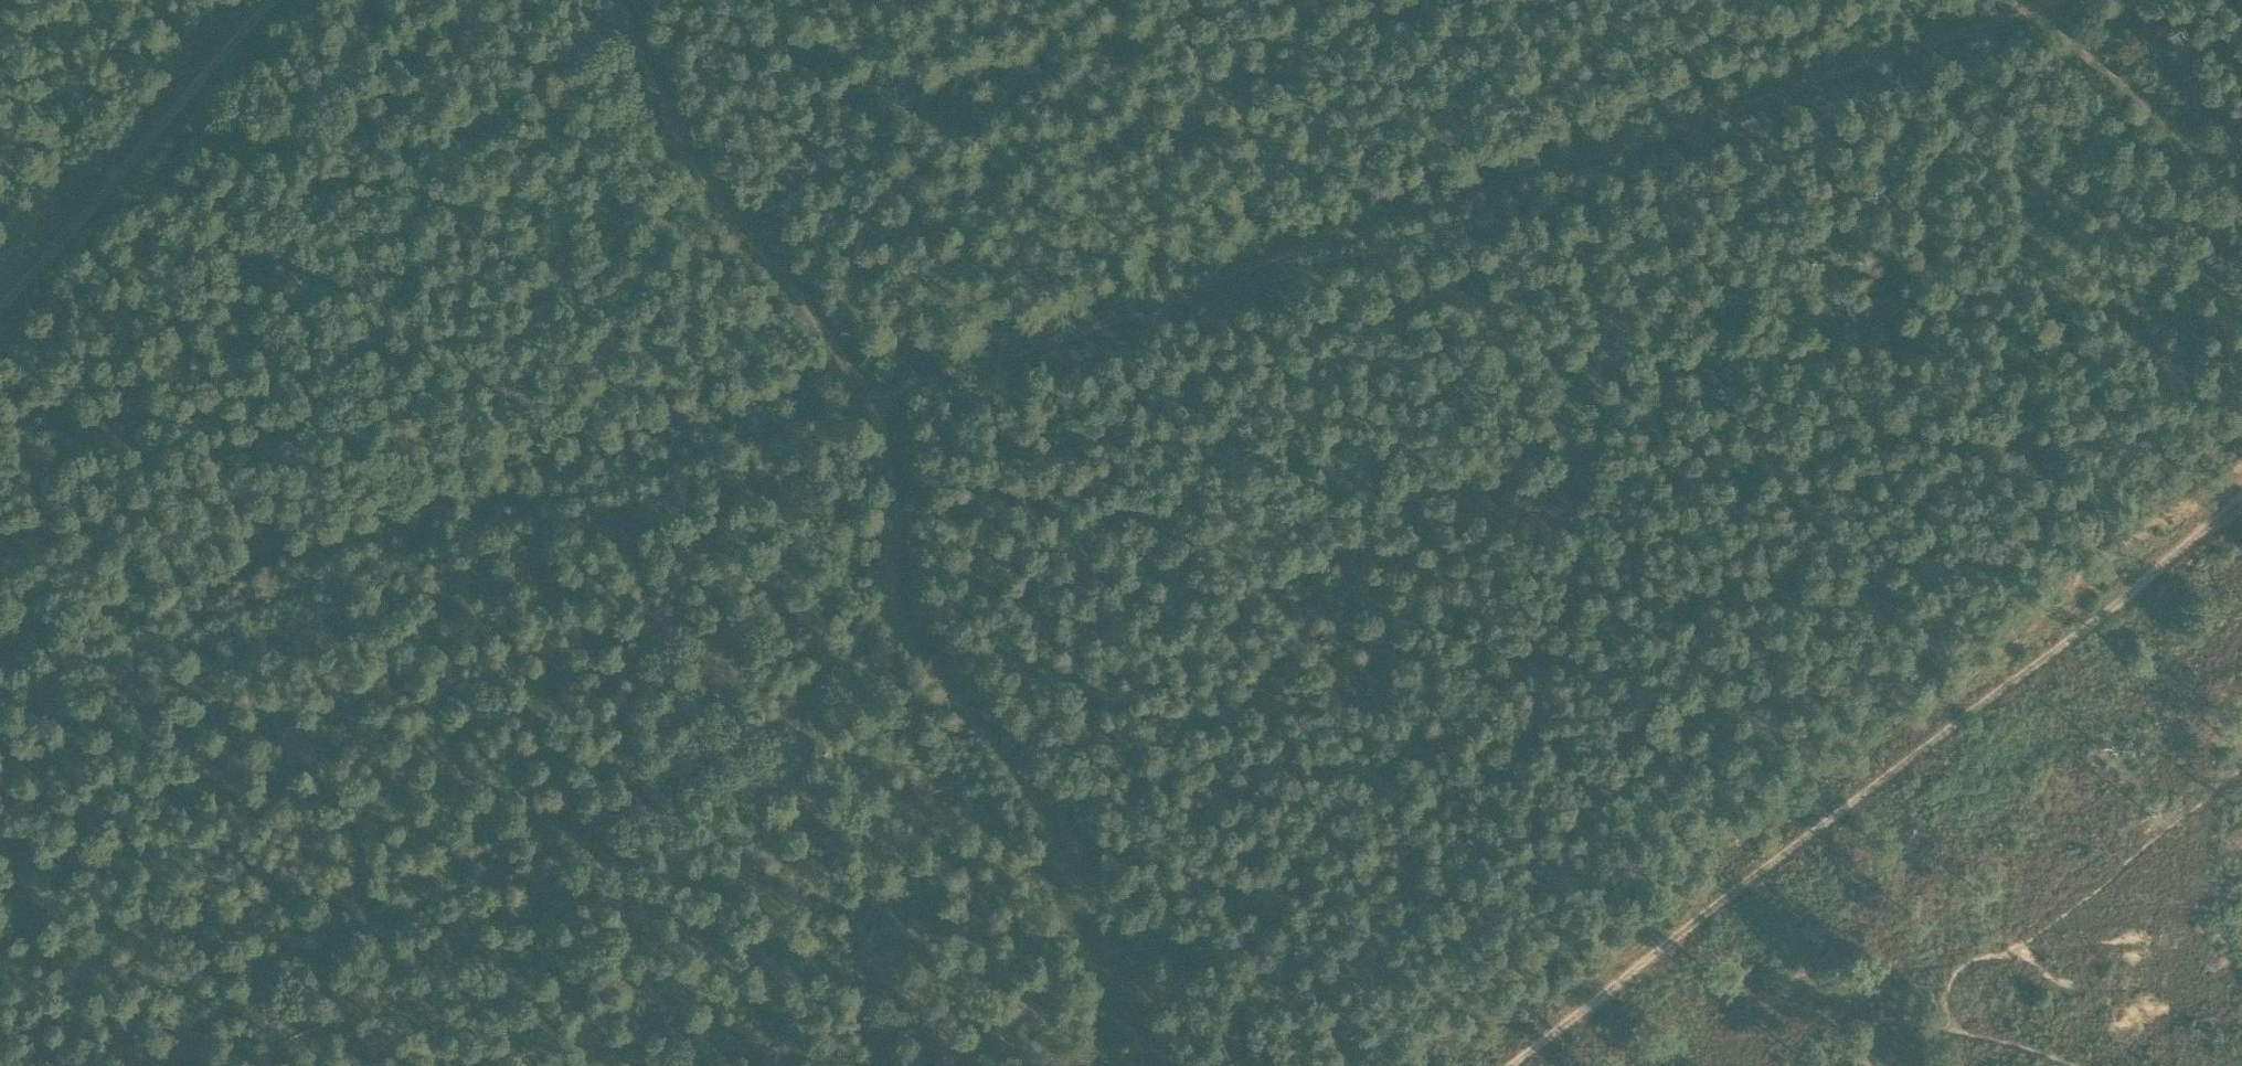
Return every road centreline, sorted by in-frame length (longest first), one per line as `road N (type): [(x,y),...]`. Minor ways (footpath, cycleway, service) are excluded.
road 1 (track): [(2041,8),(870,402)]
road 2 (track): [(1513,1065),(2241,501)]
road 3 (track): [(1144,1065),(1064,855),(893,614)]
road 4 (track): [(617,0),(734,216),(850,365),(870,402)]
road 5 (track): [(284,0),(0,314)]
road 6 (track): [(2241,208),(2205,161),(2041,8)]

